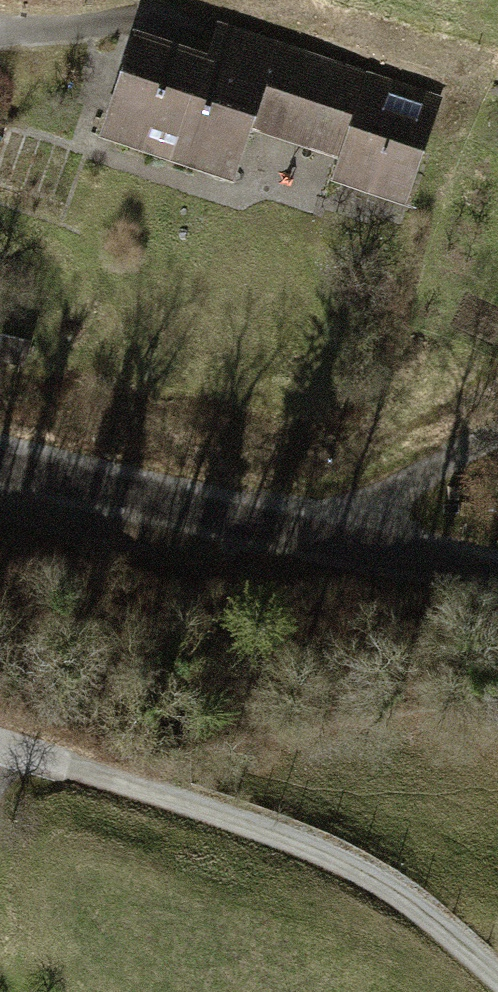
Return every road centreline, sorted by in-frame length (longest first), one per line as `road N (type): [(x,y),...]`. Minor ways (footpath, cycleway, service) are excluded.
road 1 (track): [(497,977),(423,908),(309,844),(0,738)]
road 2 (residential): [(0,447),(339,535)]
road 3 (residential): [(339,535),(457,449),(497,437)]
road 4 (residential): [(339,535),(497,576)]

